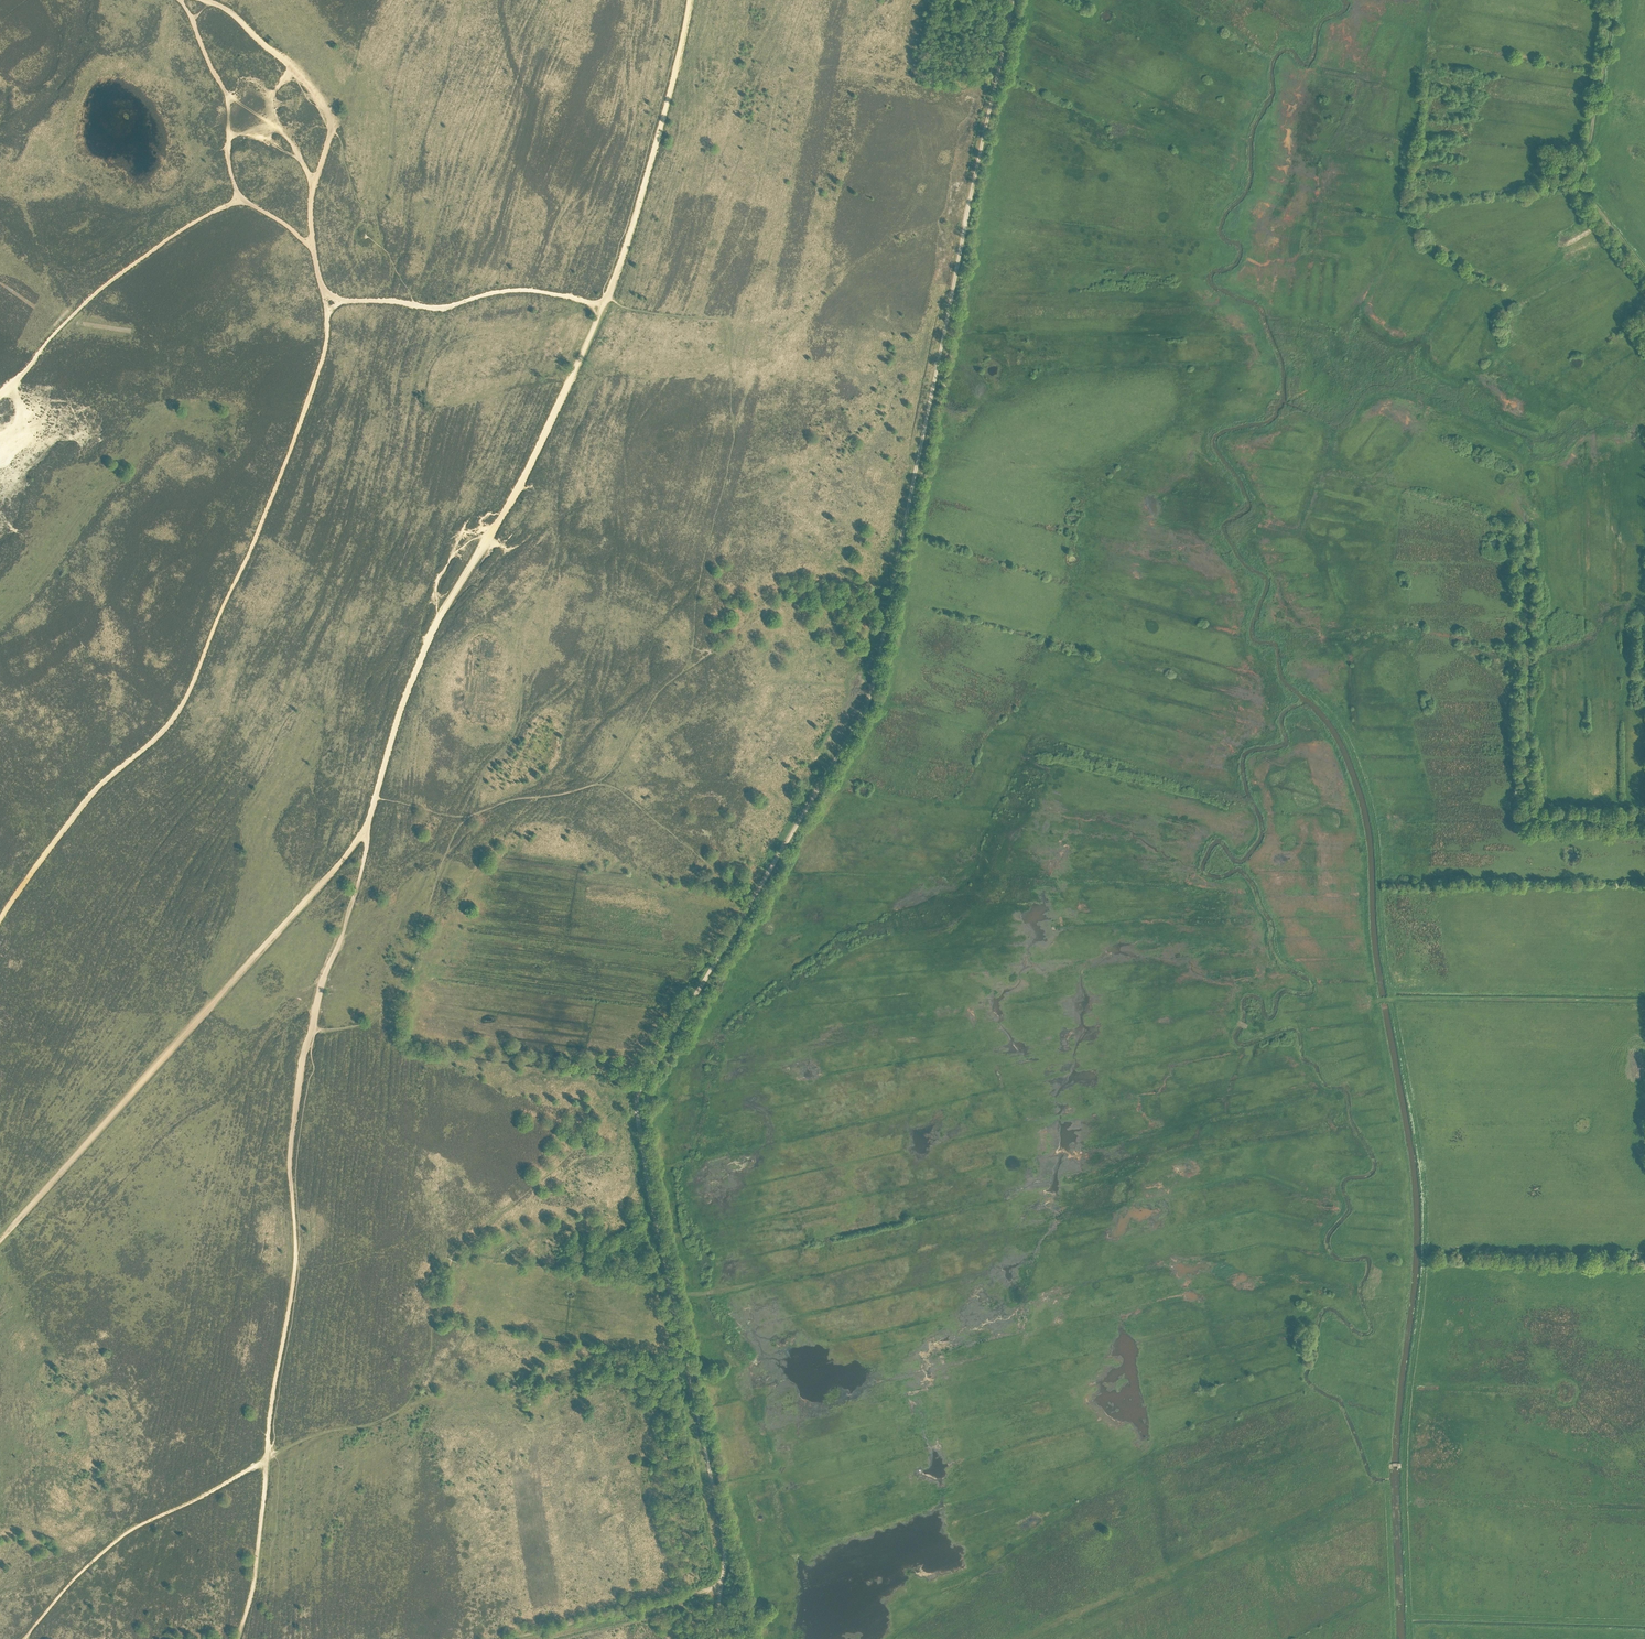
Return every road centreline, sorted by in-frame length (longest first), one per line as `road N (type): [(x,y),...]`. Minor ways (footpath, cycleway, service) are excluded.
road 1 (track): [(1013,0),(872,689),(755,895)]
road 2 (track): [(755,895),(637,1098),(723,1535),(719,1597)]
road 3 (track): [(324,300),(324,352),(292,444),(181,706),(87,798),(0,919)]
road 4 (track): [(238,1638),(255,1576),(270,1412),(294,1273),(289,1154),(309,1032)]
road 5 (track): [(0,1239),(368,825)]
road 6 (track): [(1644,820),(1532,814),(1527,529)]
road 7 (track): [(203,0),(231,12),(297,70),(333,123),(310,207),(324,300)]
road 8 (track): [(603,306),(650,165),(690,0)]
road 9 (track): [(0,394),(116,276),(239,197)]
road 10 (track): [(267,1456),(126,1533),(22,1638)]
road 11 (track): [(1618,0),(1583,184),(1644,269)]
road 12 (track): [(324,300),(442,307),(524,290),(603,306)]
road 13 (track): [(494,528),(603,306)]
road 14 (track): [(309,1032),(353,899),(375,797)]
road 15 (track): [(299,154),(261,135),(228,132),(239,197),(313,247)]
road 16 (track): [(508,1638),(706,1591),(719,1597)]
road 17 (track): [(375,797),(438,619)]
road 18 (track): [(180,0),(227,94),(228,132)]

